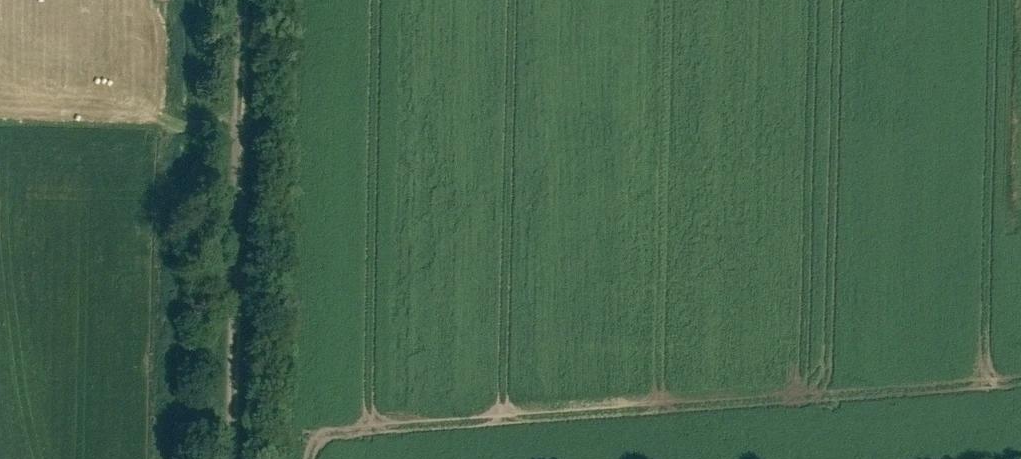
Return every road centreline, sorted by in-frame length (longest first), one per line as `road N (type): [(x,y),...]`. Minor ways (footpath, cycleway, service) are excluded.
road 1 (track): [(241,0),(235,458)]

